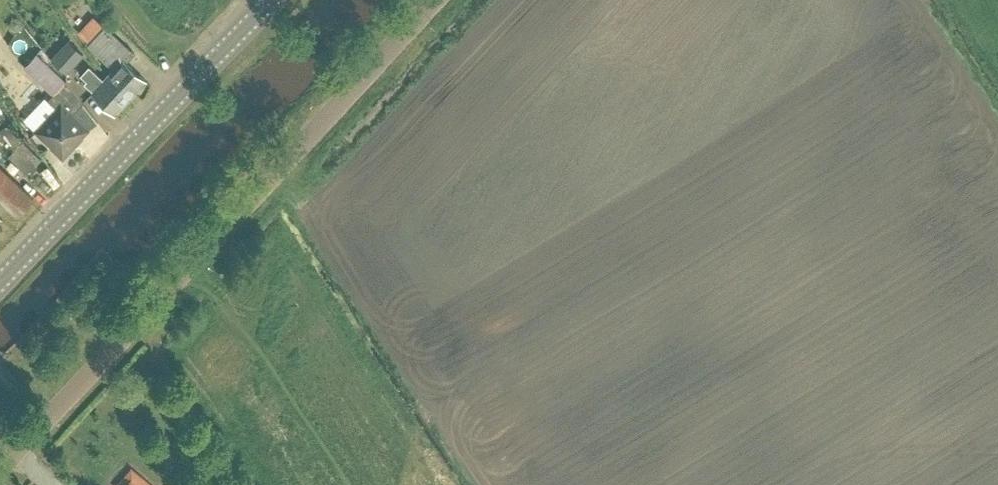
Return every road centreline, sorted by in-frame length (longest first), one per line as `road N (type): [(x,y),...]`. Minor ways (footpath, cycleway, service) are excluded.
road 1 (unclassified): [(0,469),(434,0)]
road 2 (secondary): [(0,281),(274,0)]

